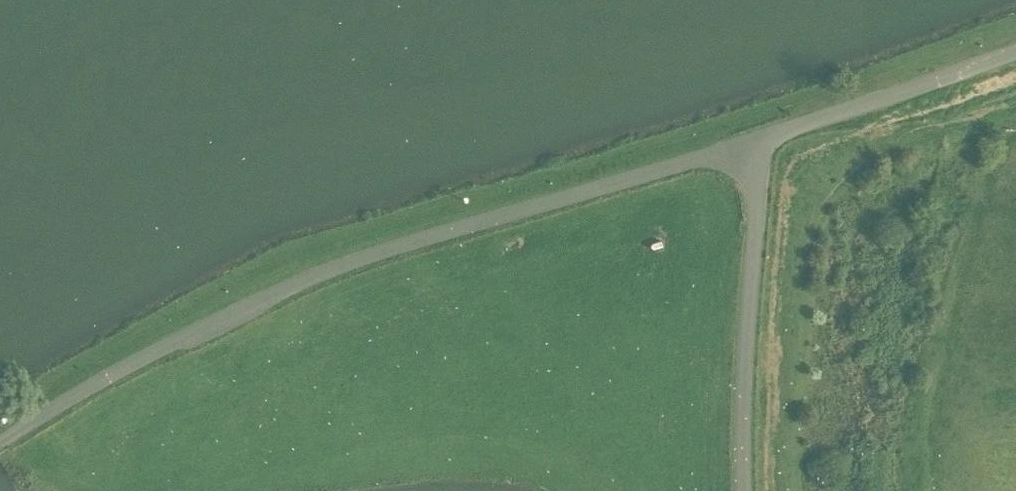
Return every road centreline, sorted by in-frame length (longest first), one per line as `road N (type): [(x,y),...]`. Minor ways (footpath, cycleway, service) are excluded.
road 1 (unclassified): [(743,144),(358,260),(236,307),(112,370),(0,443)]
road 2 (unclassified): [(743,144),(757,195),(743,490)]
road 3 (unclassified): [(1015,50),(743,144)]

